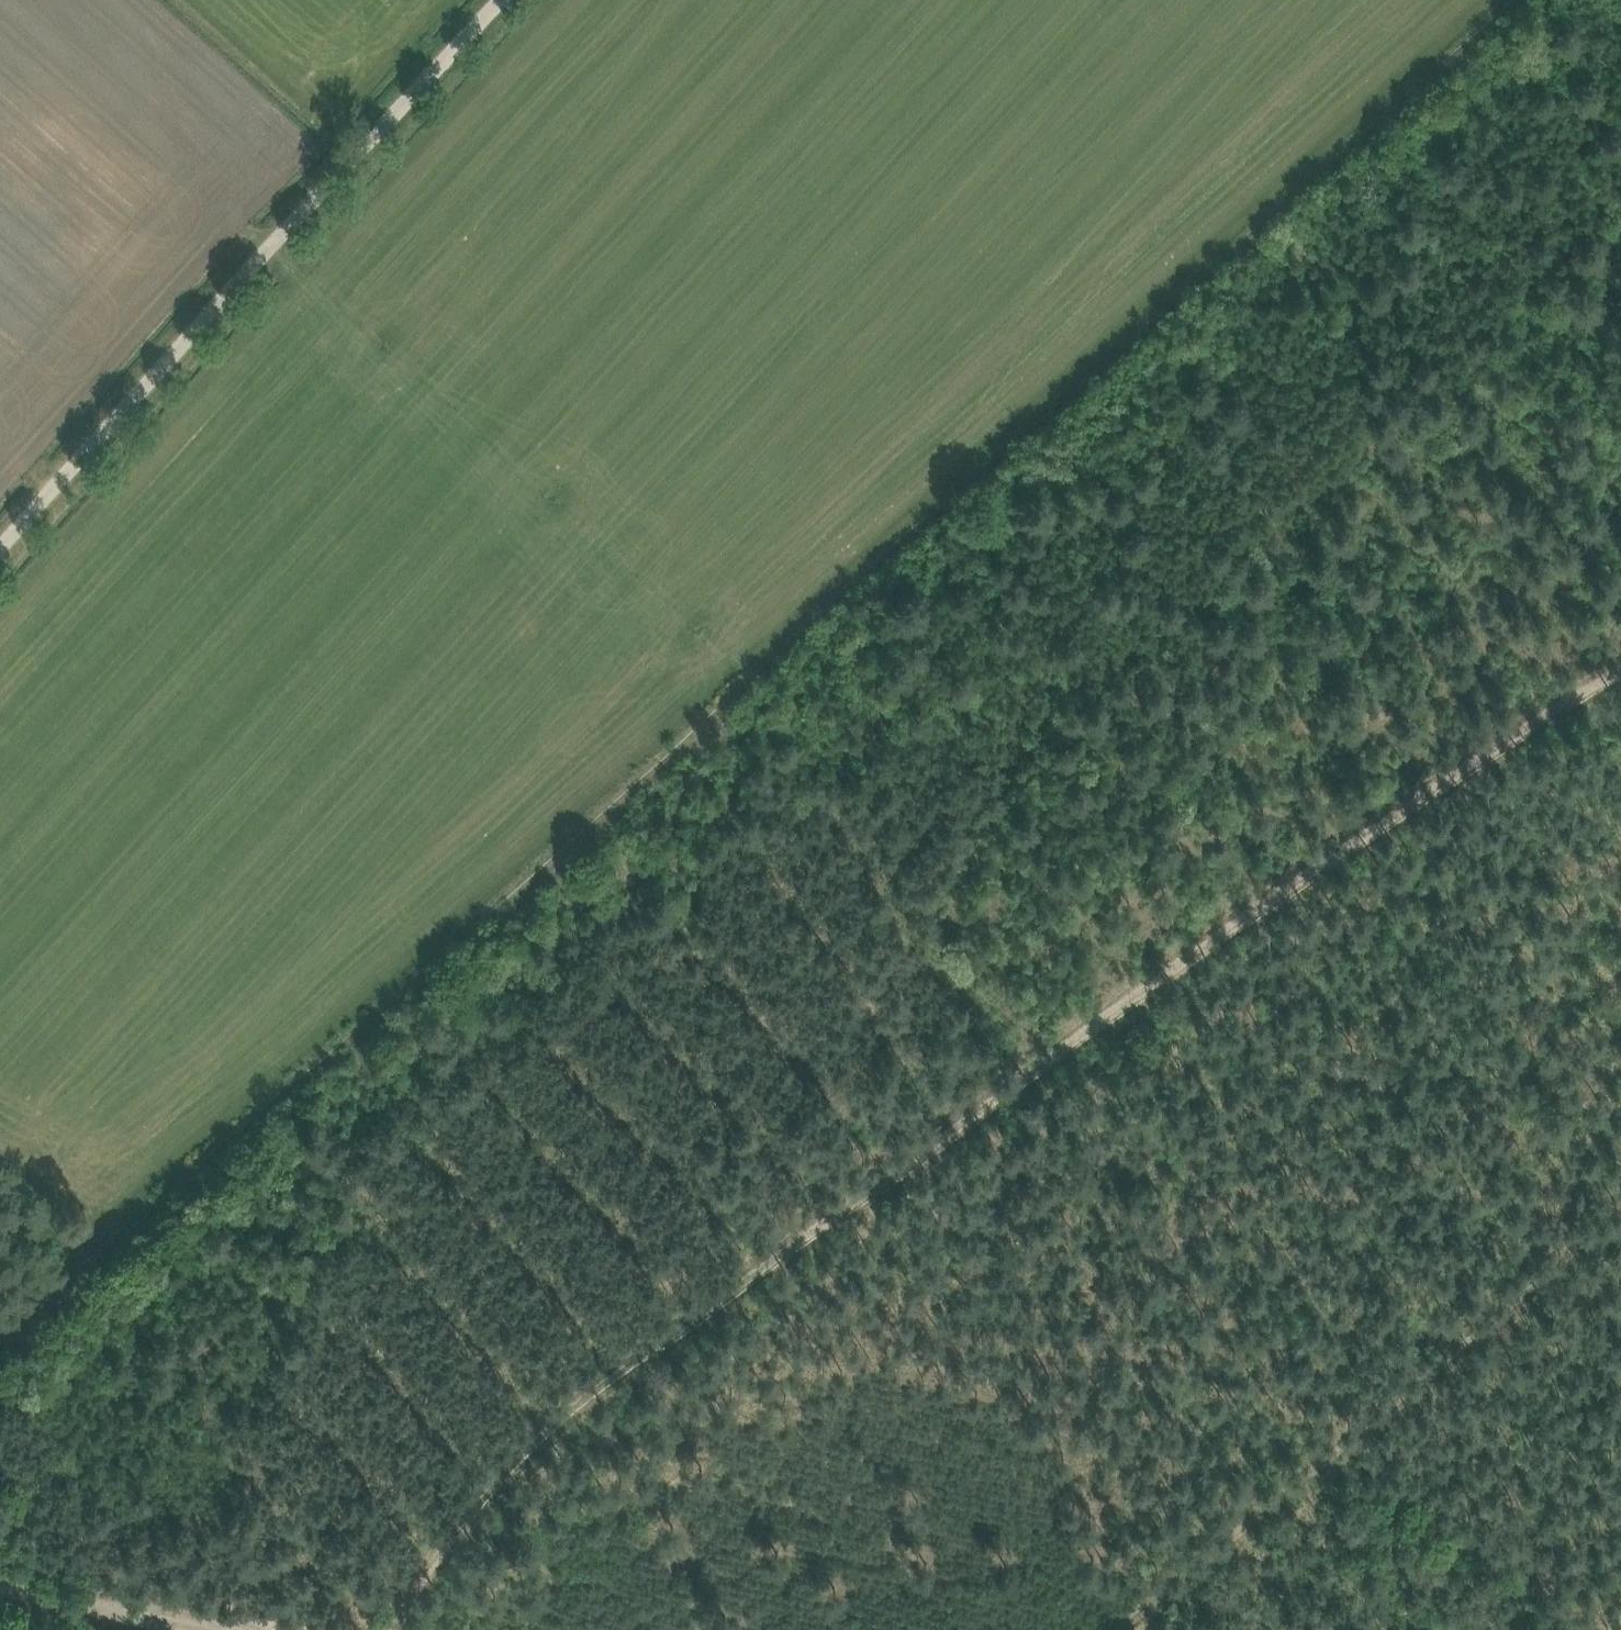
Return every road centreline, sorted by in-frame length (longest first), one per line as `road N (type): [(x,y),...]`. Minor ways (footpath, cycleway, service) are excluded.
road 1 (unclassified): [(0,548),(500,0)]
road 2 (track): [(193,1629),(0,1590)]

